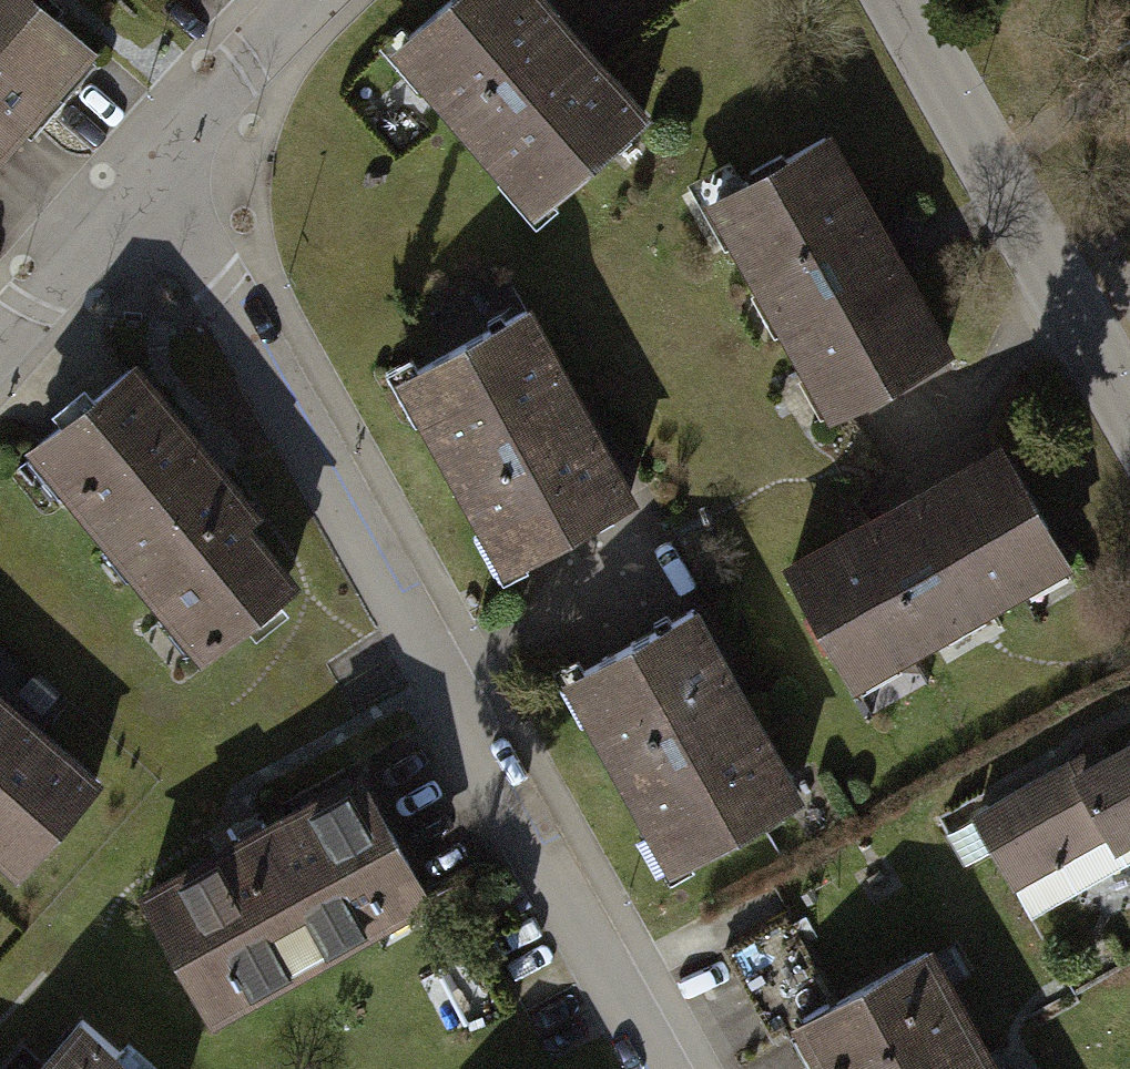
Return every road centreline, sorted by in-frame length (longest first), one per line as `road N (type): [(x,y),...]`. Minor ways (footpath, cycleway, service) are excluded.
road 1 (residential): [(156,174),(357,506),(670,1068)]
road 2 (tertiary): [(899,0),(1129,417)]
road 3 (residential): [(334,0),(156,174)]
road 4 (residential): [(156,174),(0,353)]

